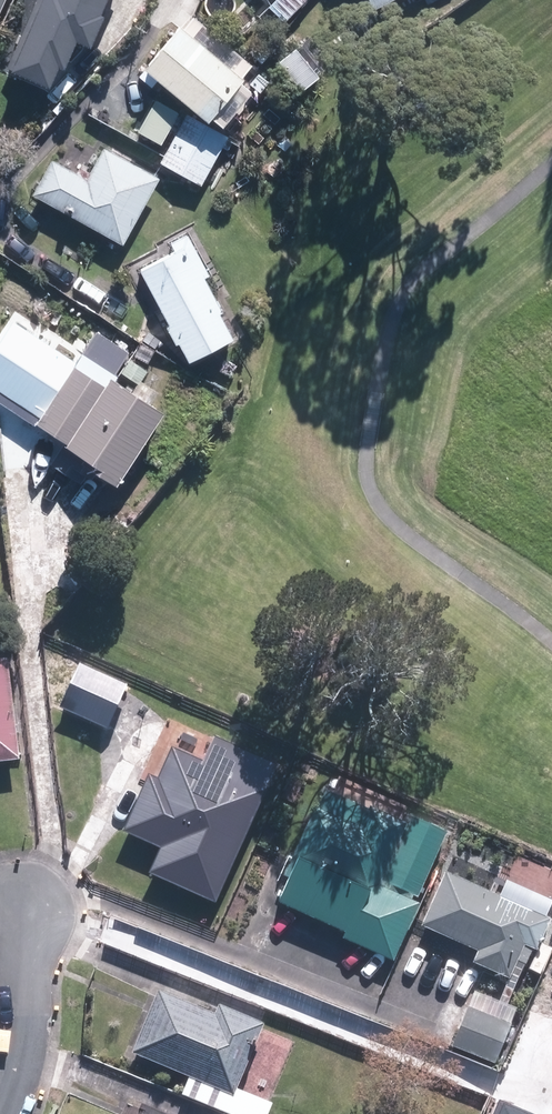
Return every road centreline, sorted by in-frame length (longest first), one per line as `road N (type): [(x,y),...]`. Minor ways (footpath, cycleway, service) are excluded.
road 1 (residential): [(23,911),(25,1044),(3,1113)]

